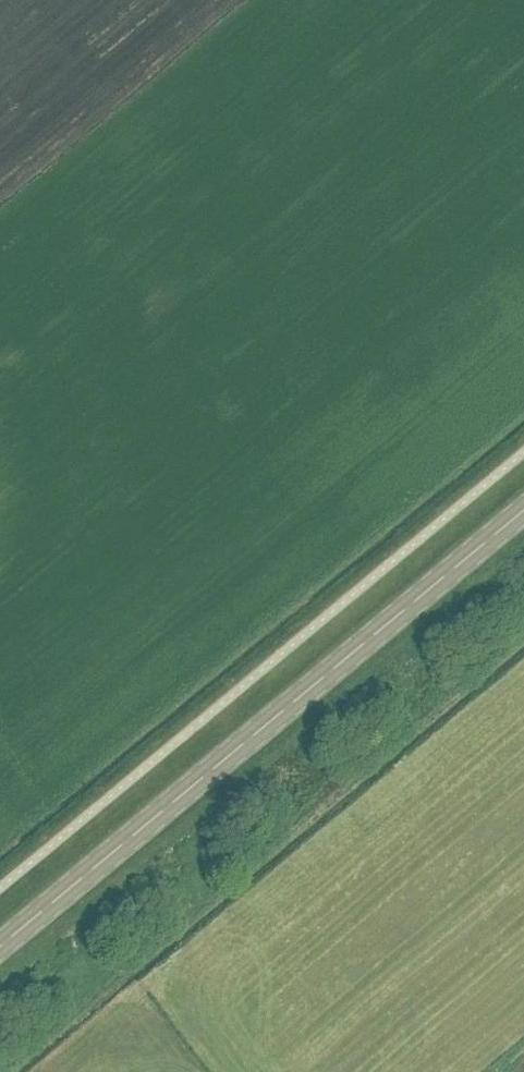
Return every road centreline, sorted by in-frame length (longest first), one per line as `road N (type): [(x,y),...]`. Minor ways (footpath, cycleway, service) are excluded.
road 1 (tertiary): [(0,946),(523,514)]

